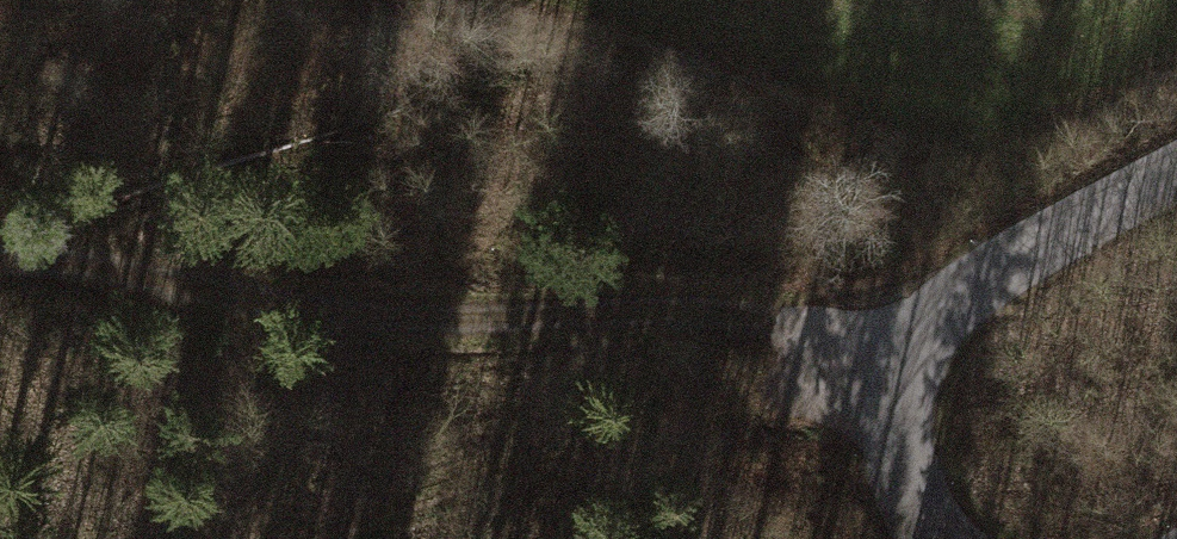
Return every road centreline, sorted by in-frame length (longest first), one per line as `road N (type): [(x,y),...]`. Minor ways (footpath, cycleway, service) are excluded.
road 1 (track): [(923,351),(811,354),(705,327),(391,324),(40,272),(0,278)]
road 2 (track): [(811,354),(661,424),(311,538)]
road 3 (tertiary): [(1176,186),(990,287),(923,351),(903,423),(920,507),(938,538)]

